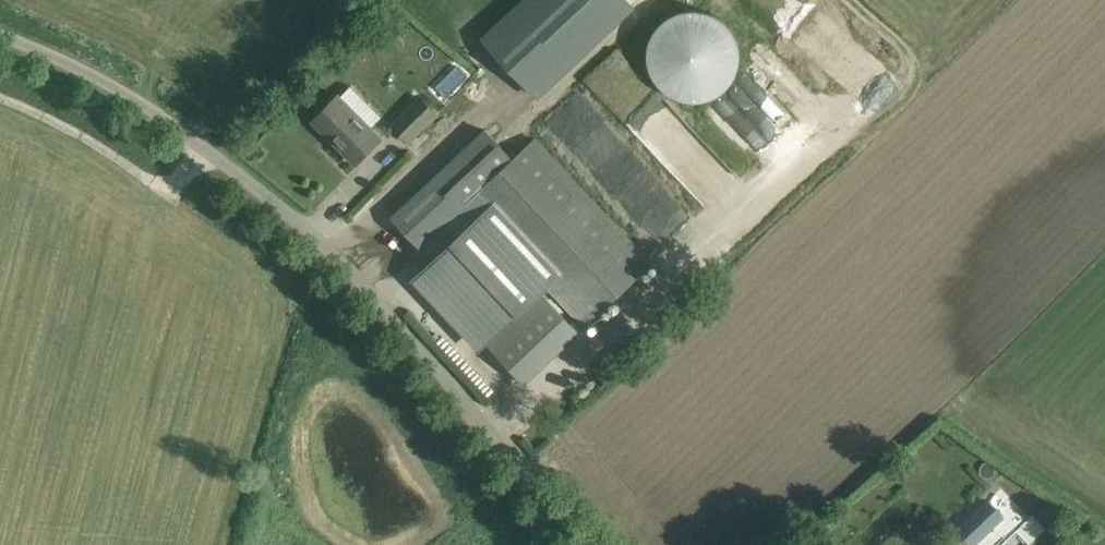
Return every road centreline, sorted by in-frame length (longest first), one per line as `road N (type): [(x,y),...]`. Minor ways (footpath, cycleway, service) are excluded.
road 1 (unclassified): [(587,544),(317,238),(125,94),(0,34)]
road 2 (track): [(208,151),(170,191),(64,123),(0,96)]

